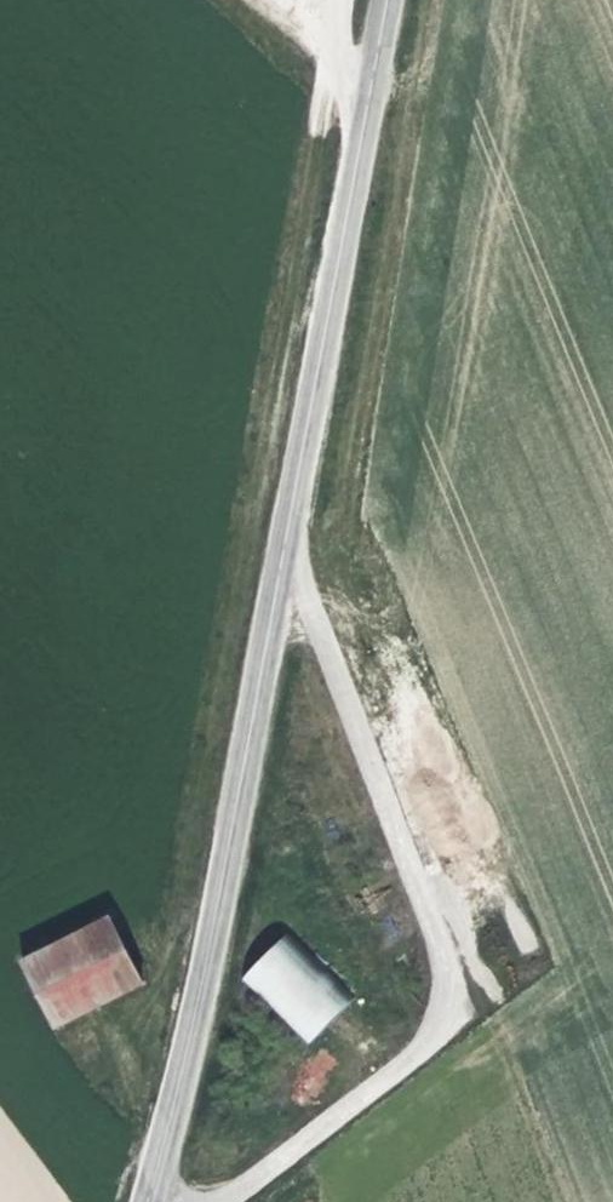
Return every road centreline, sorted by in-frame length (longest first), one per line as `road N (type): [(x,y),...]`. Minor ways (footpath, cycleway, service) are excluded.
road 1 (tertiary): [(143,1201),(386,0)]

